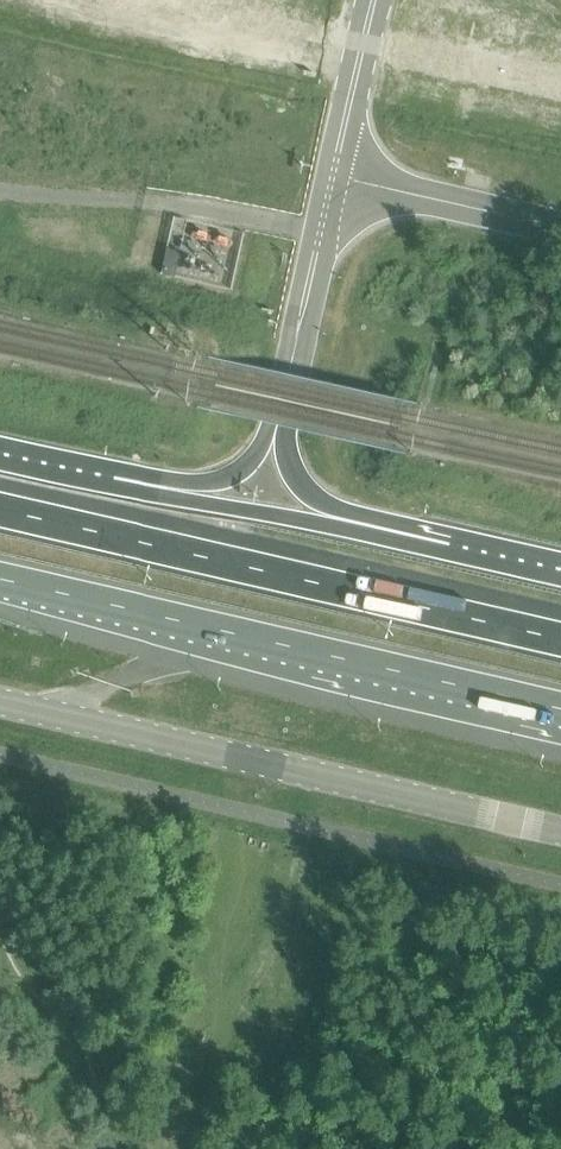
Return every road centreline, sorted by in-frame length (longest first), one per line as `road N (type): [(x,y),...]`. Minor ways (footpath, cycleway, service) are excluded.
road 1 (unclassified): [(560,834),(0,700)]
road 2 (motorway): [(0,578),(560,708)]
road 3 (motorway): [(560,638),(0,509)]
road 4 (track): [(173,1148),(243,811)]
road 5 (unclassified): [(277,428),(333,180)]
road 6 (unclassified): [(333,180),(560,226)]
road 7 (primary): [(560,570),(346,521)]
road 8 (primary): [(346,521),(155,494)]
road 9 (unclassified): [(377,0),(333,180)]
road 10 (primary): [(155,494),(0,461)]
road 11 (primary): [(277,428),(235,471),(155,494)]
road 12 (primary): [(346,521),(295,477),(277,428)]

